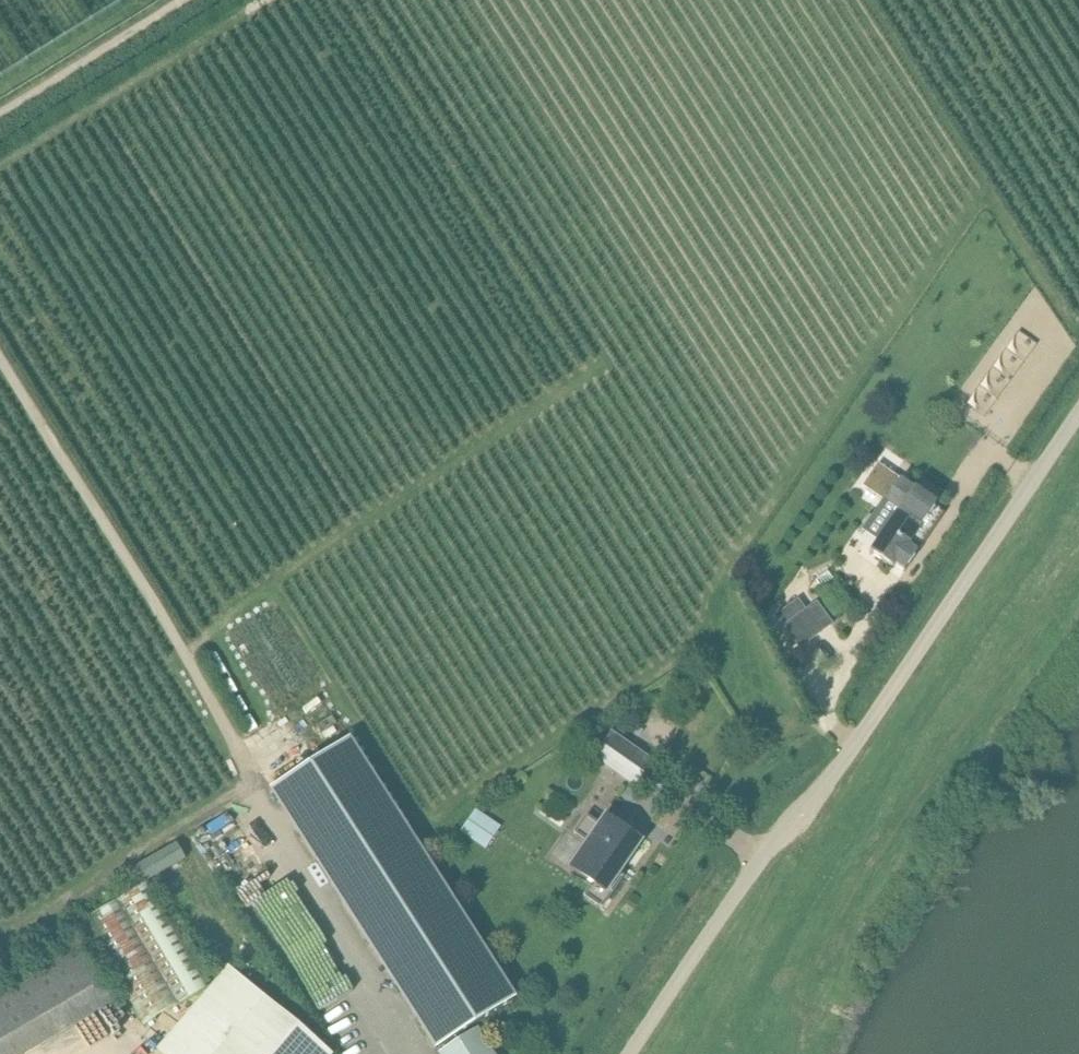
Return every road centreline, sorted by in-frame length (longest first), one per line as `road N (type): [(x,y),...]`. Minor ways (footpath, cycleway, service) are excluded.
road 1 (unclassified): [(631,1053),(760,859),(807,816),(1078,416)]
road 2 (track): [(0,115),(185,0)]

